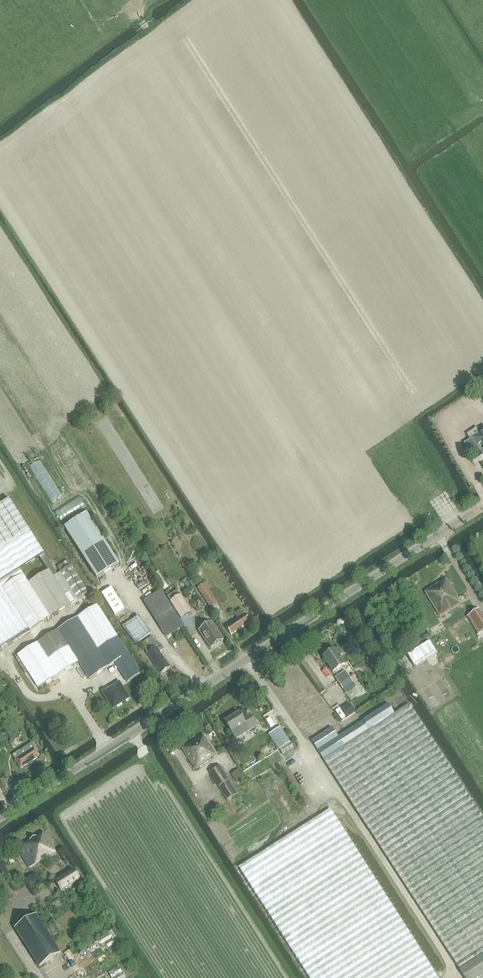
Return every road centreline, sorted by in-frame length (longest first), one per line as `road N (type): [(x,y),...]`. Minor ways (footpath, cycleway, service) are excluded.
road 1 (unclassified): [(0,819),(482,506)]

